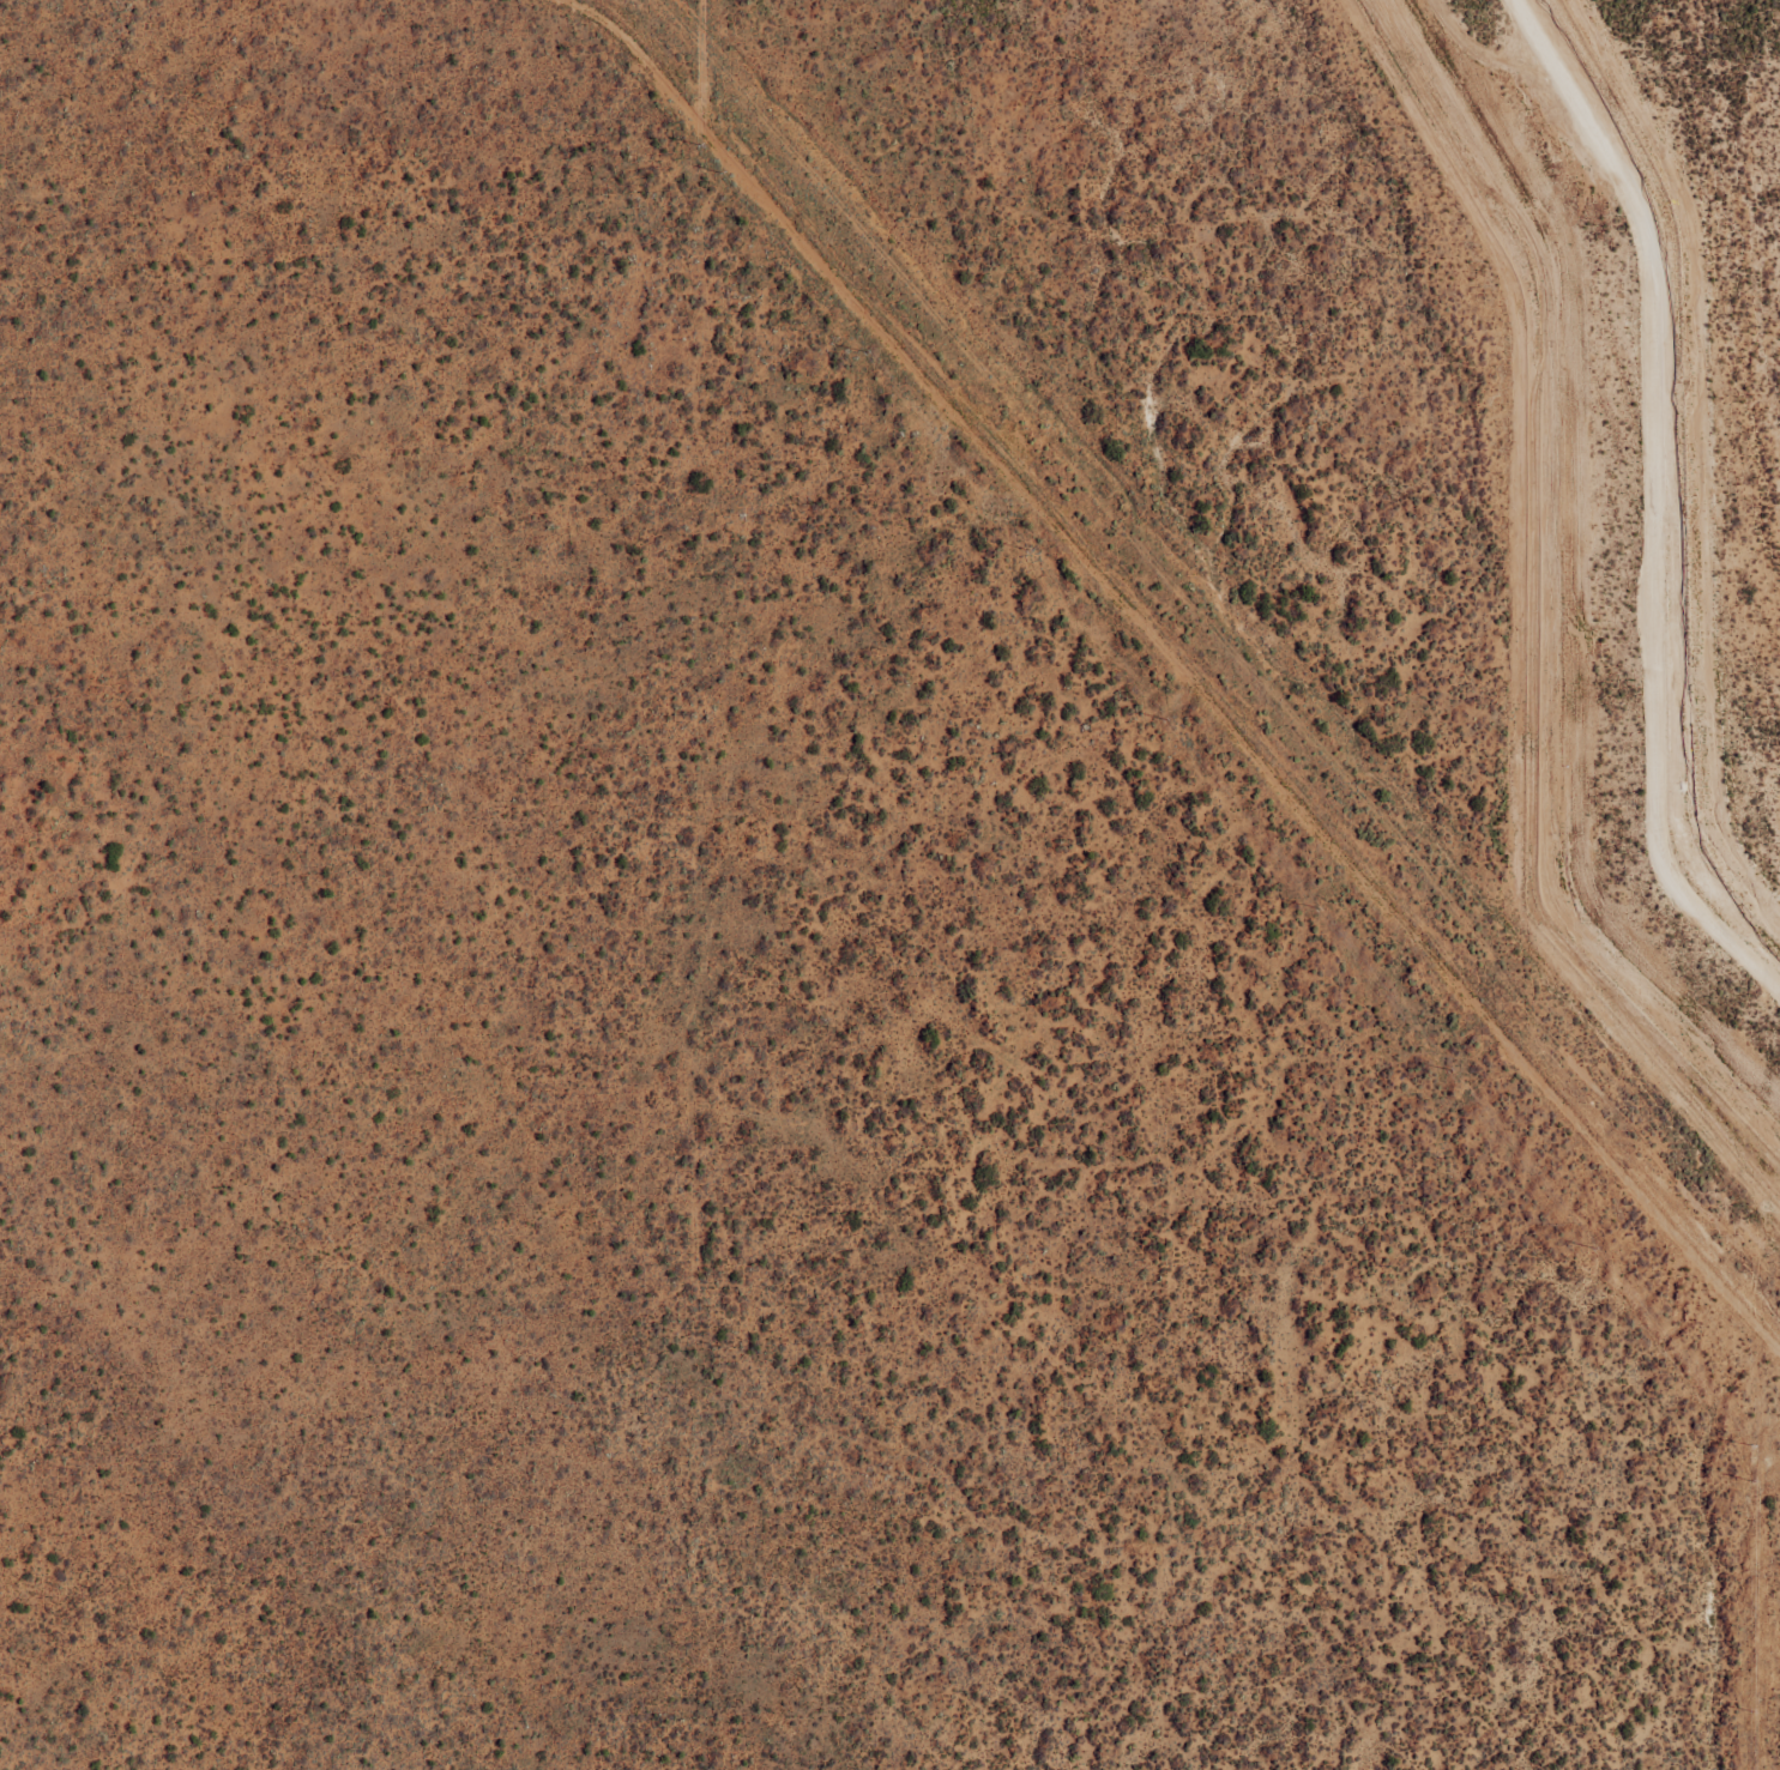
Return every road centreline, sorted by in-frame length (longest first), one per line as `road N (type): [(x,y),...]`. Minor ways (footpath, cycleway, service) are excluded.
road 1 (residential): [(1544,0),(1643,224),(1654,874),(1779,990)]

